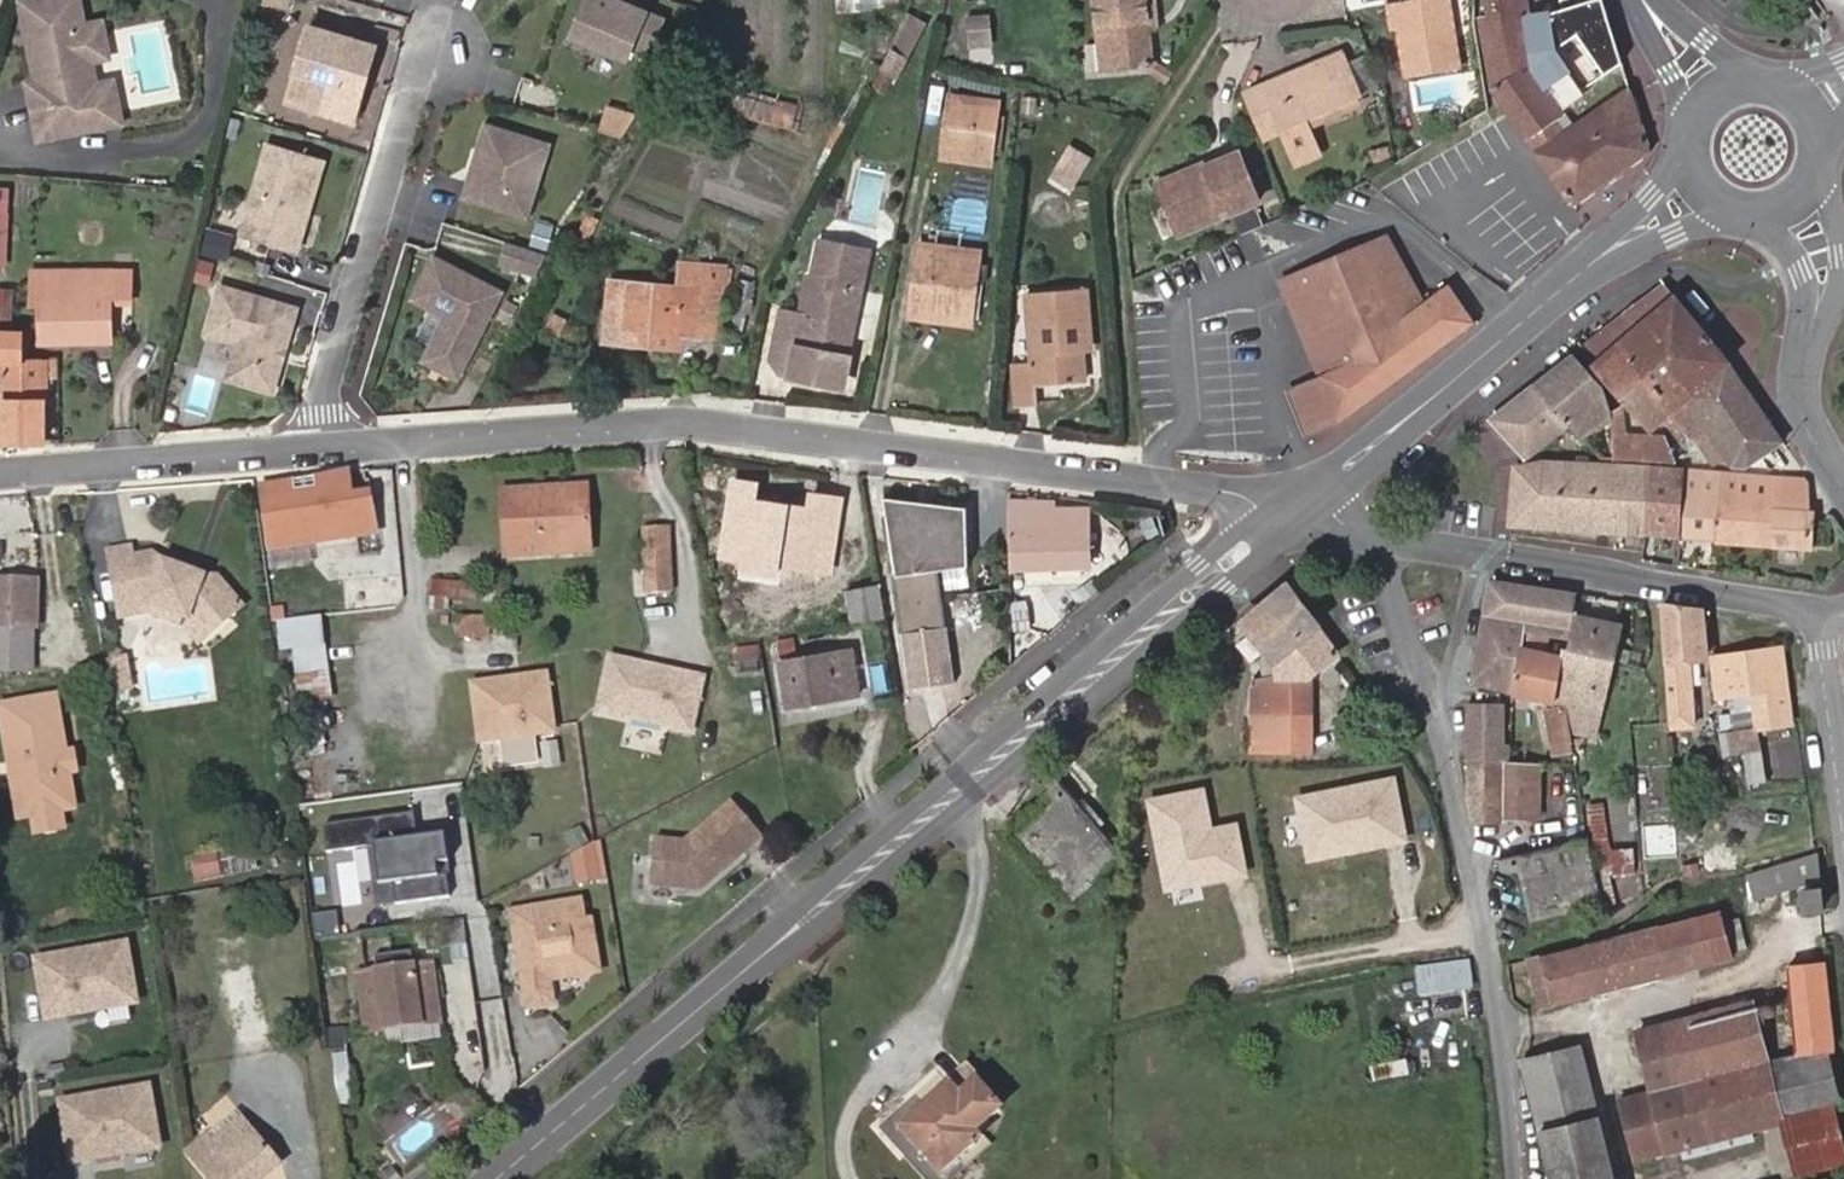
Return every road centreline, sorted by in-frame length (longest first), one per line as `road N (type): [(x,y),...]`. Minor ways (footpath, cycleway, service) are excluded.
road 1 (primary): [(1294,511),(494,1178)]
road 2 (residential): [(1294,511),(1140,478),(681,423),(324,447)]
road 3 (residential): [(1386,541),(1463,796),(1517,1178)]
road 4 (residential): [(324,447),(324,386),(416,81),(445,56)]
road 5 (primary): [(1589,266),(1294,511)]
road 6 (residential): [(1823,614),(1497,560)]
road 7 (residential): [(324,447),(0,475)]
road 8 (tertiary): [(1805,366),(1843,254),(1821,180)]
road 9 (residential): [(1843,770),(1823,614)]
road 10 (tertiary): [(1763,226),(1802,286),(1805,366)]
road 11 (primary): [(1678,158),(1652,200),(1589,266)]
road 12 (primary): [(1589,266),(1718,218)]
road 13 (tertiary): [(1758,79),(1647,0)]
road 14 (tertiary): [(1637,0),(1684,122)]
road 15 (tertiary): [(1805,366),(1813,431),(1843,484)]

